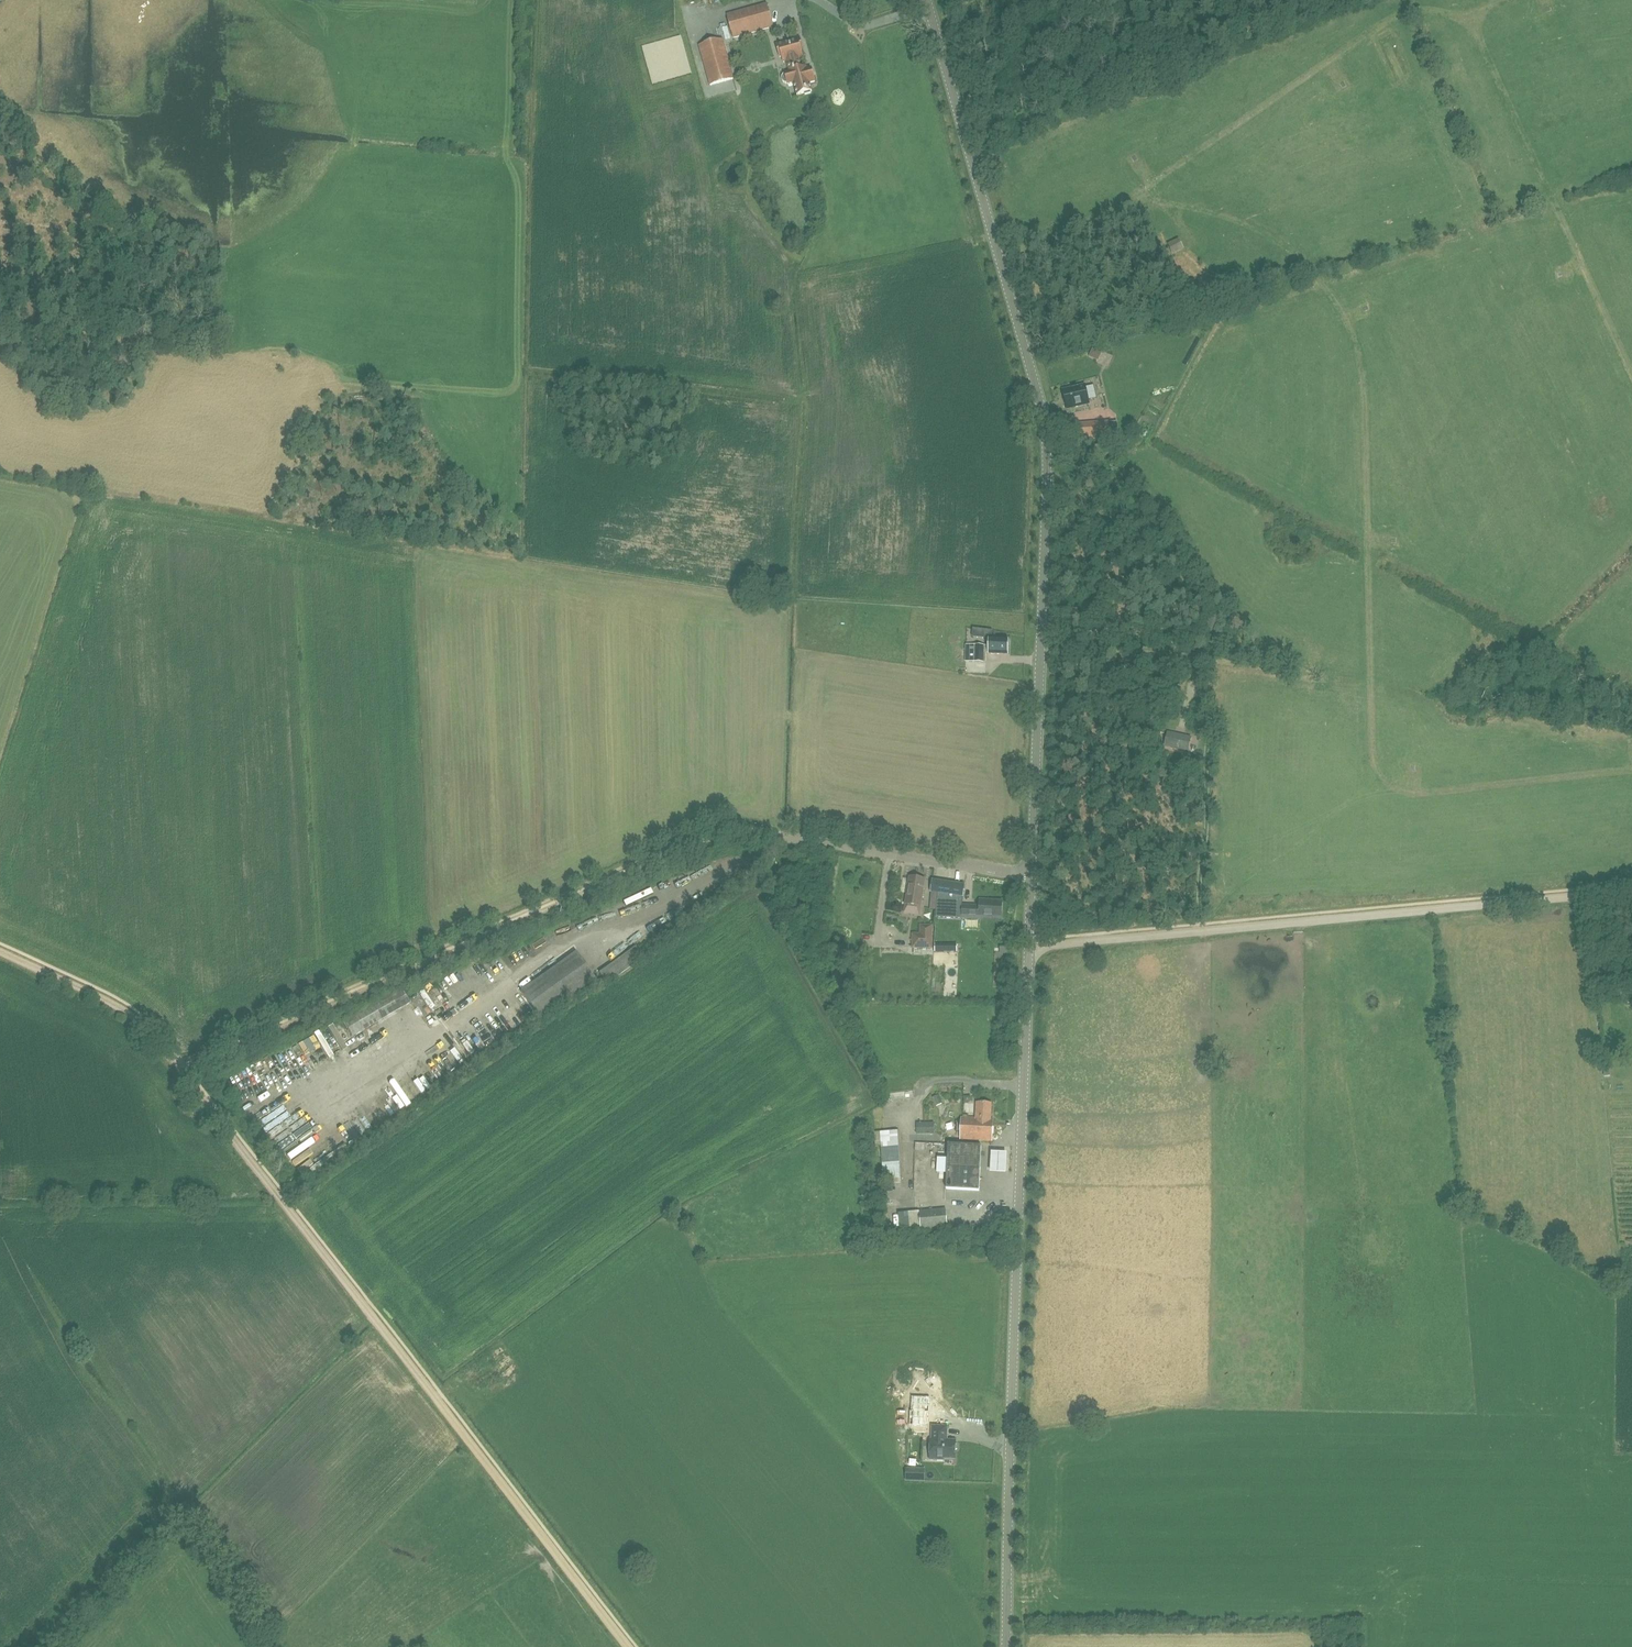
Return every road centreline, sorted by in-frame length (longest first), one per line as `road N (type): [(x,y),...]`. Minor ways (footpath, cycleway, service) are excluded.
road 1 (track): [(1119,207),(1193,207),(1273,236),(1312,268),(1351,332),(1364,386),(1372,744),(1382,779),(1418,793),(1631,770)]
road 2 (track): [(630,1646),(144,1024),(0,951)]
road 3 (track): [(998,254),(1119,207),(1389,21),(1433,11),(1465,24),(1482,43),(1631,373)]
road 4 (secondary): [(1032,877),(1044,422),(927,0)]
road 5 (secondary): [(1007,1646),(1032,877)]
road 6 (track): [(178,1068),(720,830),(759,831)]
road 7 (track): [(1631,891),(1030,944)]
road 8 (unclassified): [(1032,877),(759,831)]
road 9 (track): [(1286,666),(1250,667),(1041,633)]

